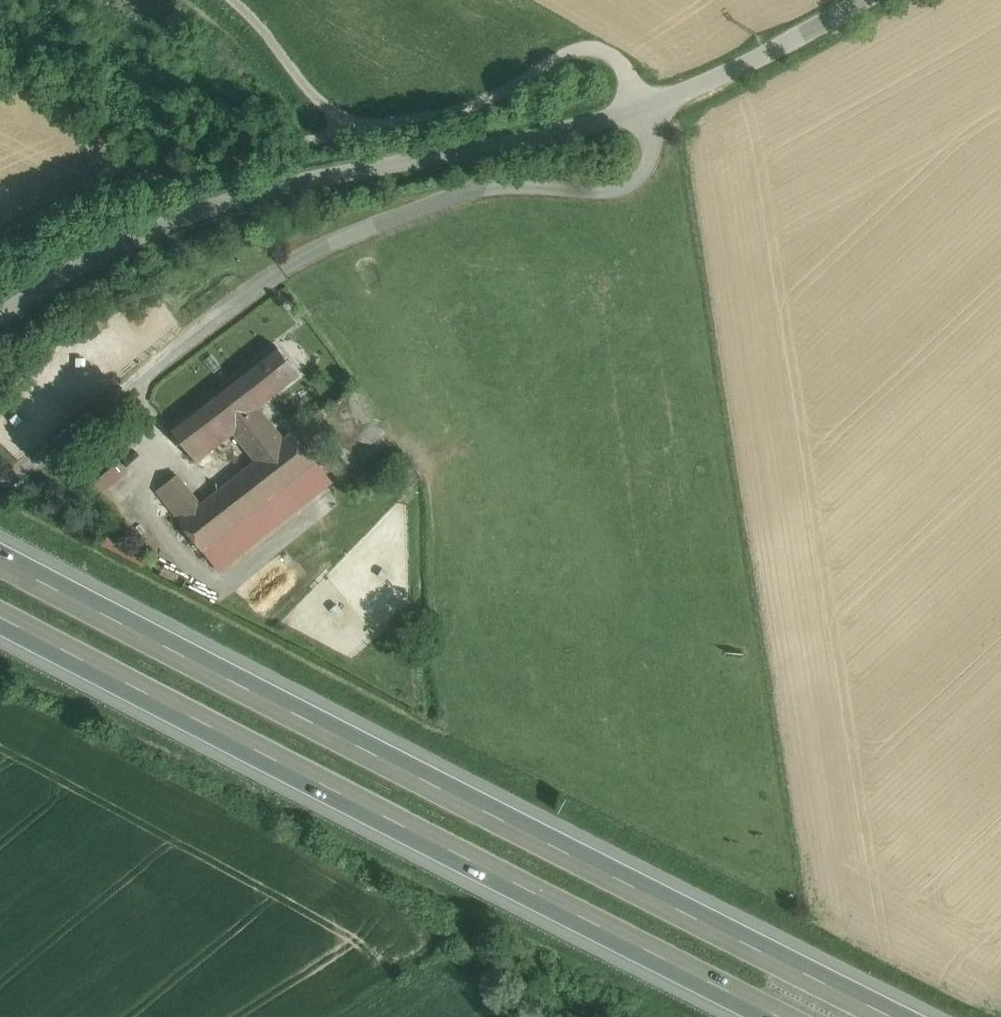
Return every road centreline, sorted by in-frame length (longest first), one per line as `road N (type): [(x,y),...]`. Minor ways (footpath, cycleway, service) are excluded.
road 1 (motorway): [(918,1016),(0,552)]
road 2 (tertiary): [(863,0),(722,76),(530,140),(221,203),(85,260),(0,314)]
road 3 (motorway): [(0,614),(787,1016)]
road 4 (track): [(643,104),(604,49),(577,50),(430,110),(379,119),(355,113),(310,86),(237,0)]

